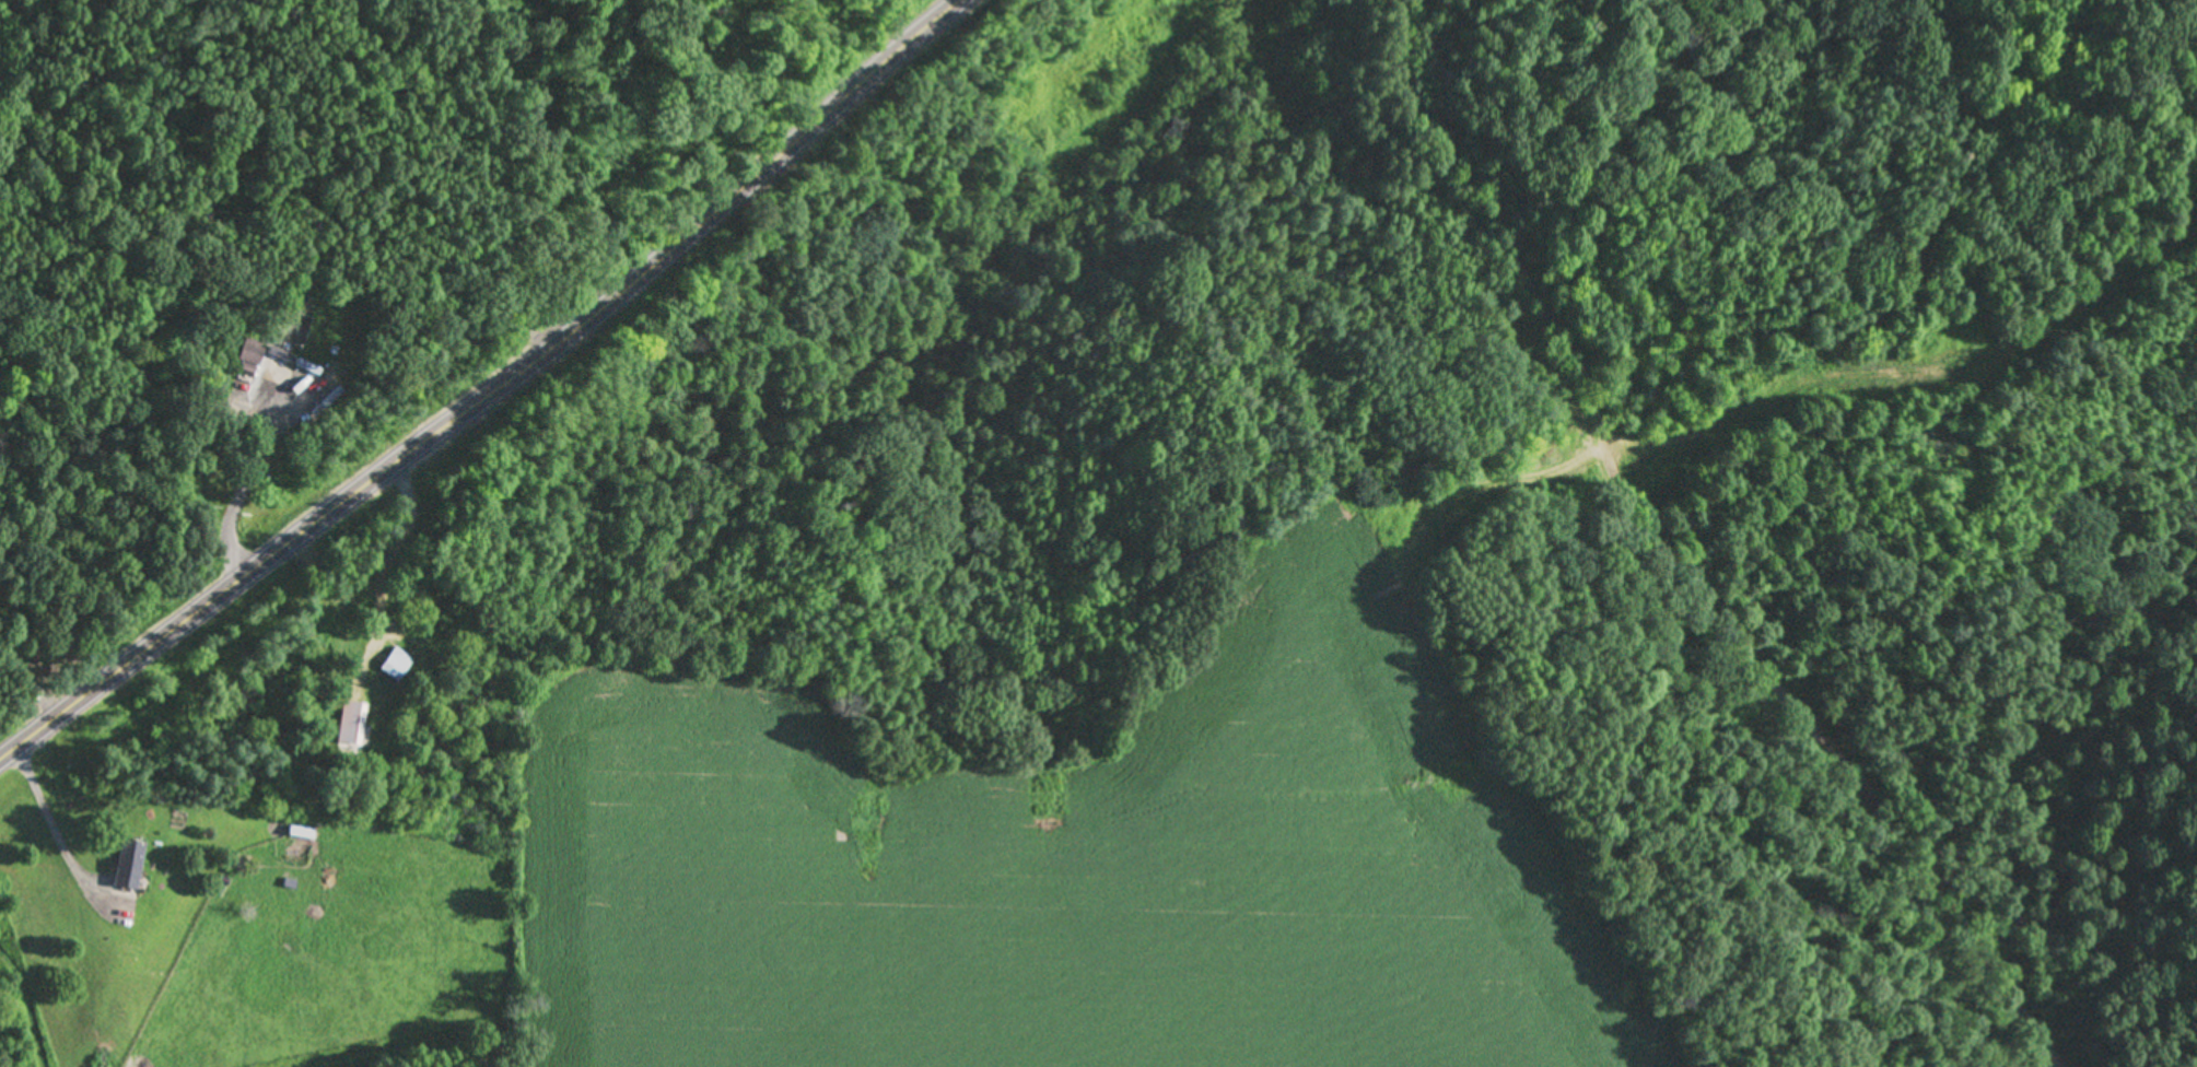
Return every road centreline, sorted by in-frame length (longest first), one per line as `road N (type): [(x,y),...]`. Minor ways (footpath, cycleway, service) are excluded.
road 1 (residential): [(2056,1066),(1882,799),(1691,576),(1511,271),(1489,213),(1390,97),(1388,44),(1411,0)]
road 2 (secondary): [(0,751),(582,321),(912,39),(947,0)]

